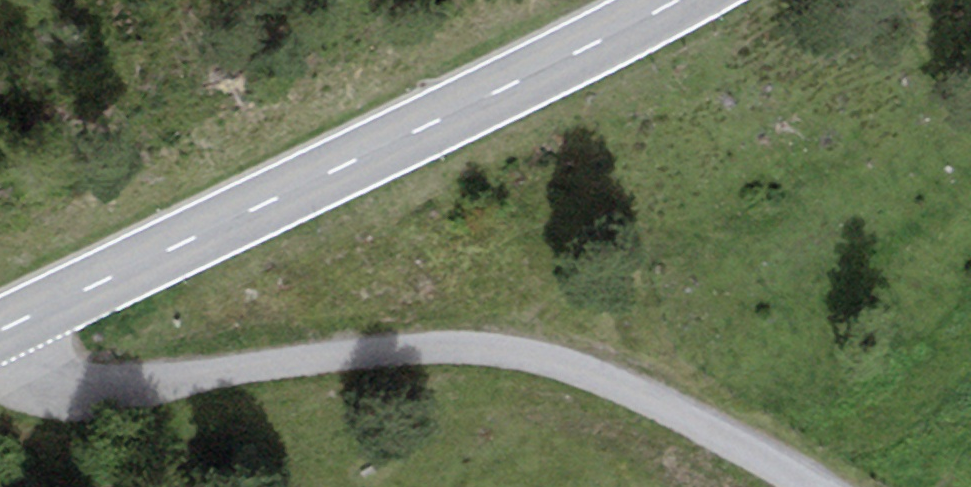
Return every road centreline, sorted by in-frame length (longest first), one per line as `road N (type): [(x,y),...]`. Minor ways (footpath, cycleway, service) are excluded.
road 1 (track): [(801,486),(611,381),(508,352),(383,350),(80,390),(32,373),(0,333)]
road 2 (secondary): [(0,329),(679,0)]

